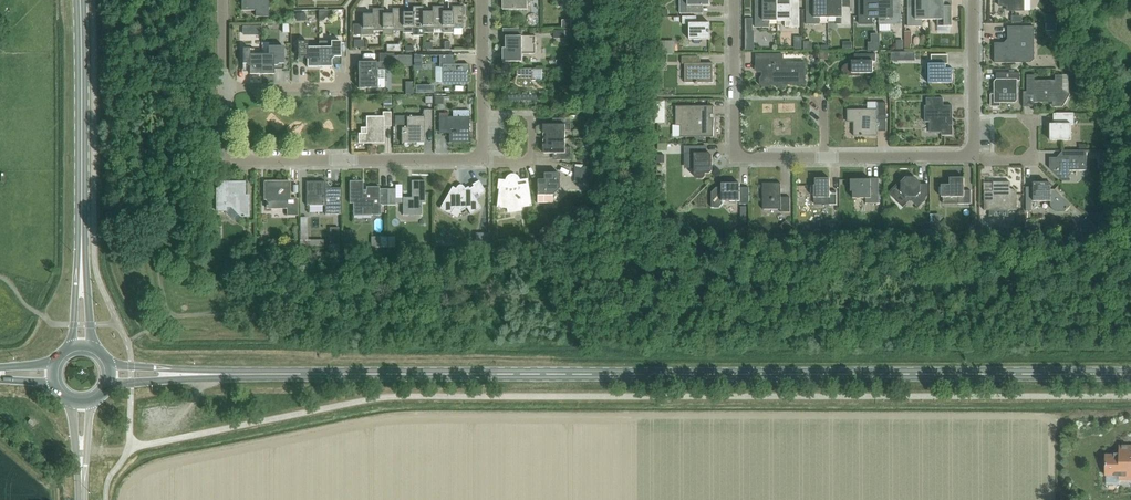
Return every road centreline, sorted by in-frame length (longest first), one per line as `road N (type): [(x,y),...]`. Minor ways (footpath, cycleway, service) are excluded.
road 1 (secondary): [(1130,375),(228,374)]
road 2 (residential): [(483,159),(224,160),(224,87)]
road 3 (residential): [(824,157),(735,155),(734,0)]
road 4 (secondary): [(82,225),(80,0)]
road 5 (residential): [(483,159),(482,0)]
road 6 (track): [(76,451),(129,449),(188,404),(203,379)]
road 7 (residential): [(974,156),(973,0)]
road 8 (residential): [(974,156),(824,157)]
road 9 (residential): [(349,87),(224,87)]
road 10 (secondary): [(95,349),(82,225)]
road 11 (secondary): [(82,225),(69,349)]
road 12 (secondary): [(108,388),(228,374)]
road 13 (secondary): [(228,374),(108,361)]

